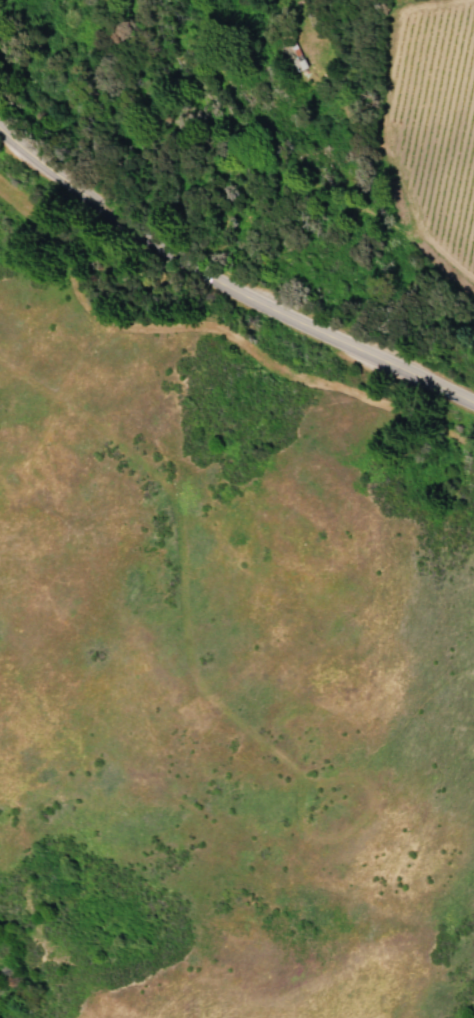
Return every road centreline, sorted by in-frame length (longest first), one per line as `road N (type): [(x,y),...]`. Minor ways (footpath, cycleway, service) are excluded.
road 1 (secondary): [(0,129),(117,221),(211,280),(473,405)]

